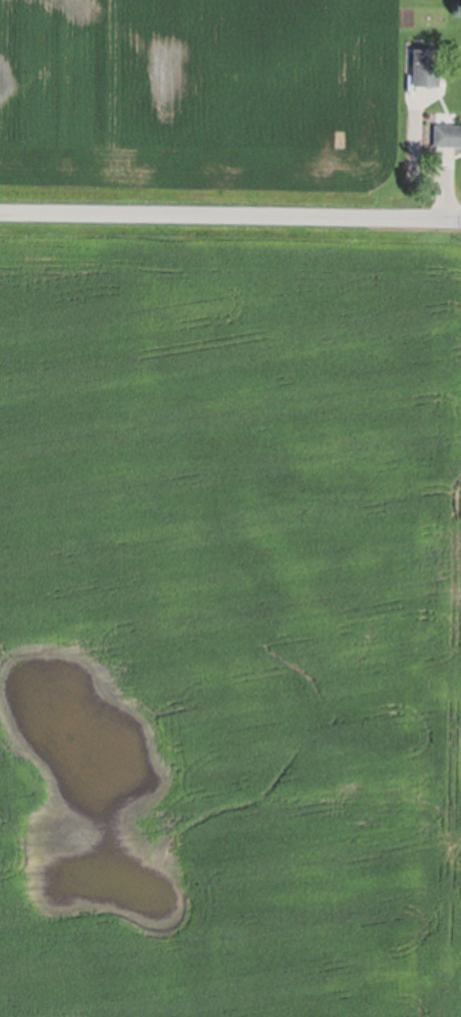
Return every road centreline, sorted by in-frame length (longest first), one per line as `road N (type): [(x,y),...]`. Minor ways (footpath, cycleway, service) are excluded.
road 1 (residential): [(0,213),(460,219)]

